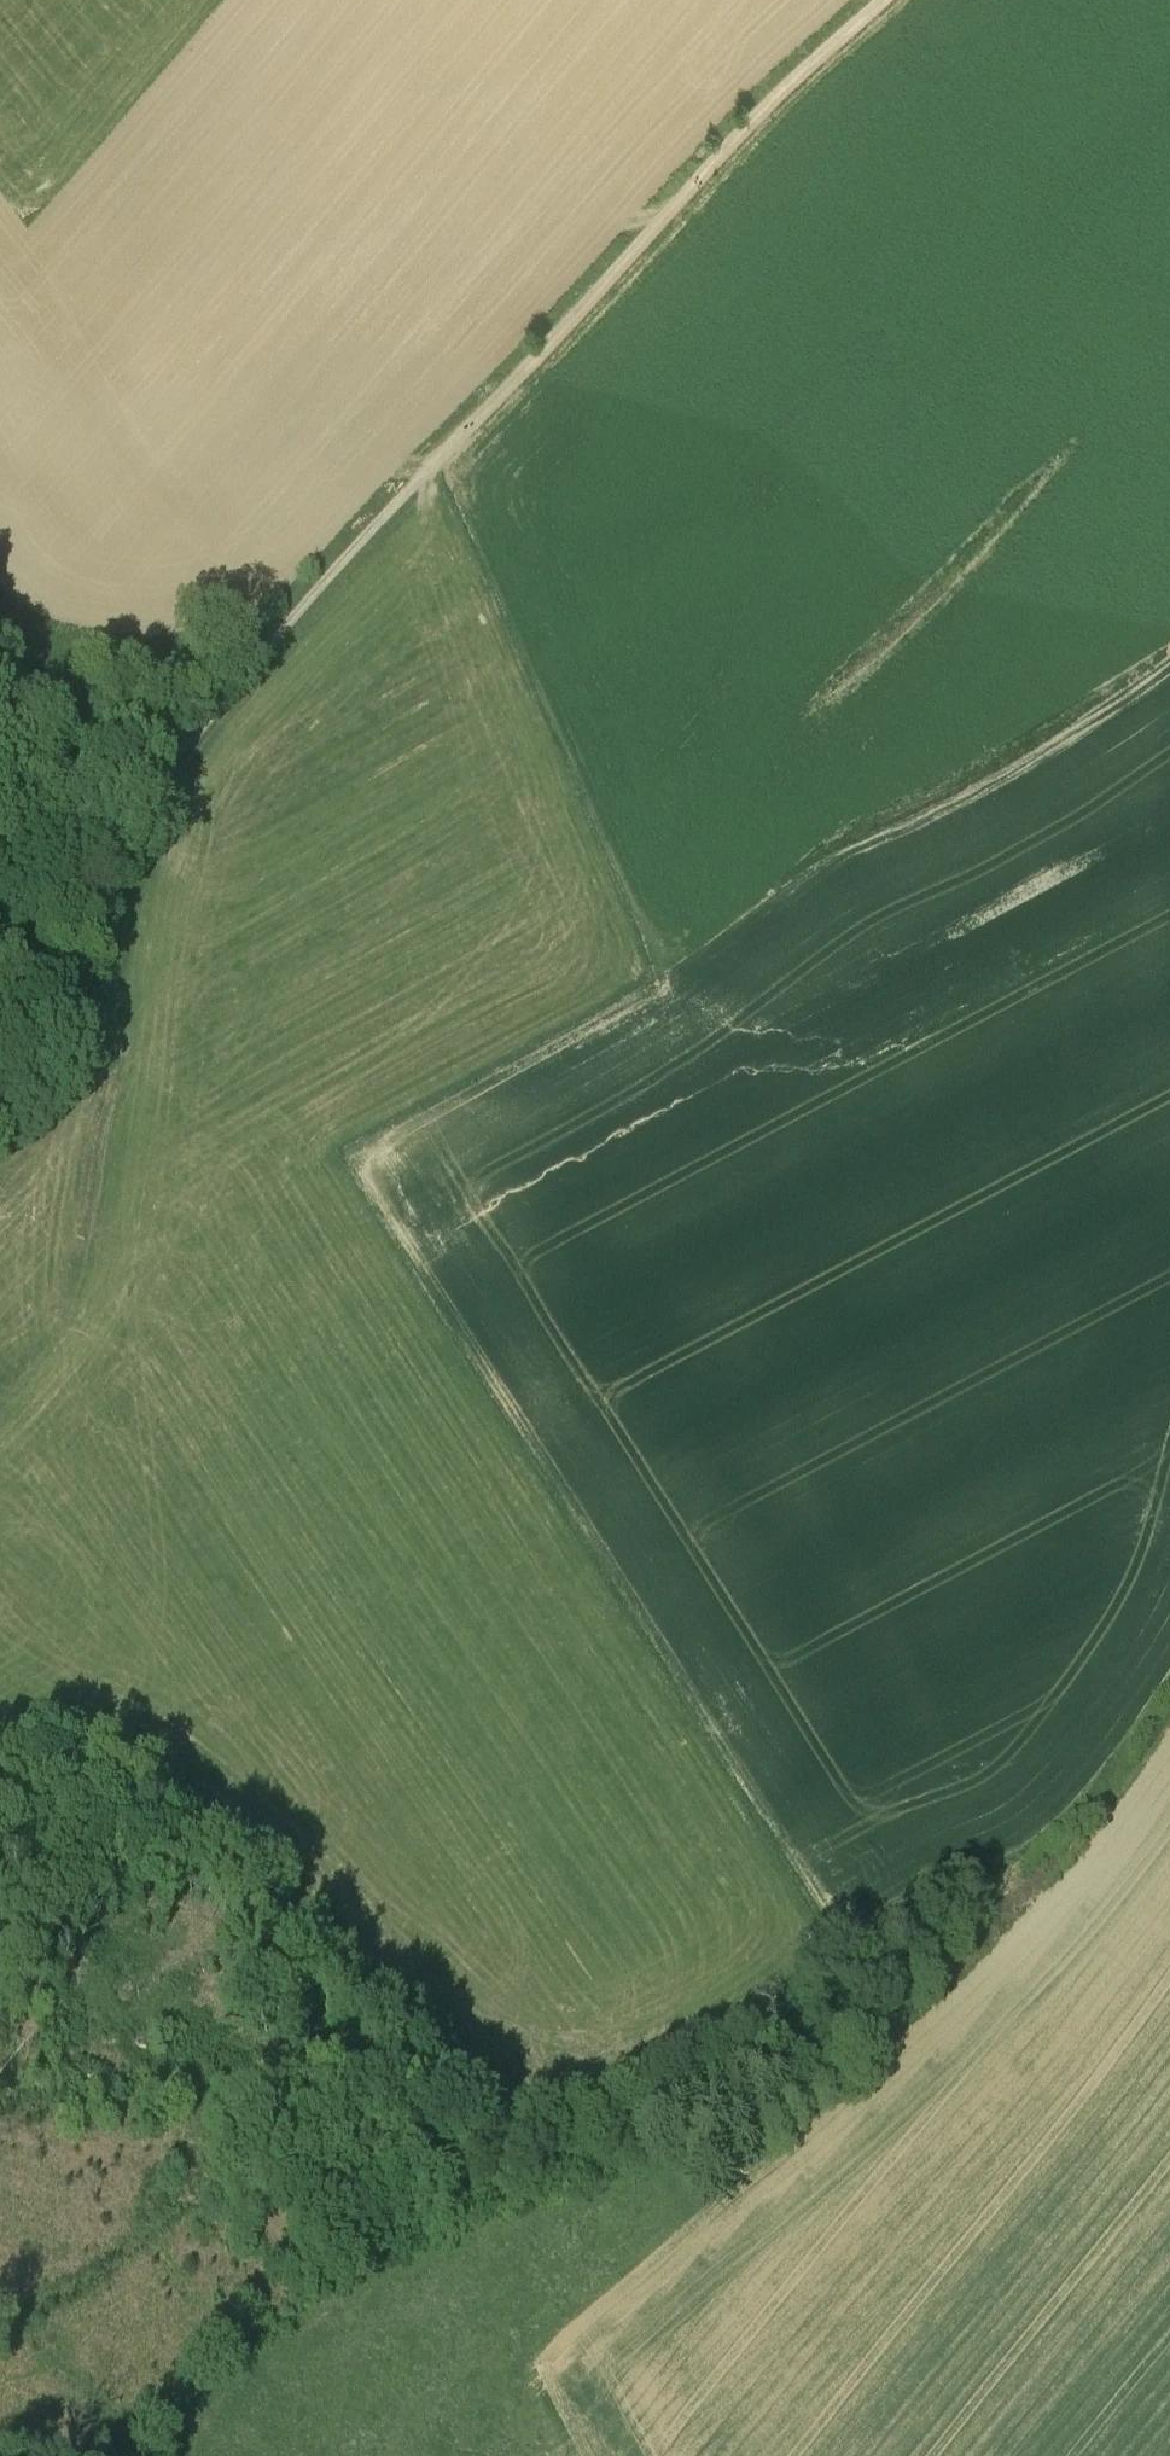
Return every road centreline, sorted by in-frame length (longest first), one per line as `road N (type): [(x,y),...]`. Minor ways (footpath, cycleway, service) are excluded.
road 1 (track): [(165,766),(327,579),(707,170),(884,0)]
road 2 (track): [(0,1138),(92,1026),(130,852),(165,766)]
road 3 (track): [(0,686),(45,780),(82,807),(165,766)]

